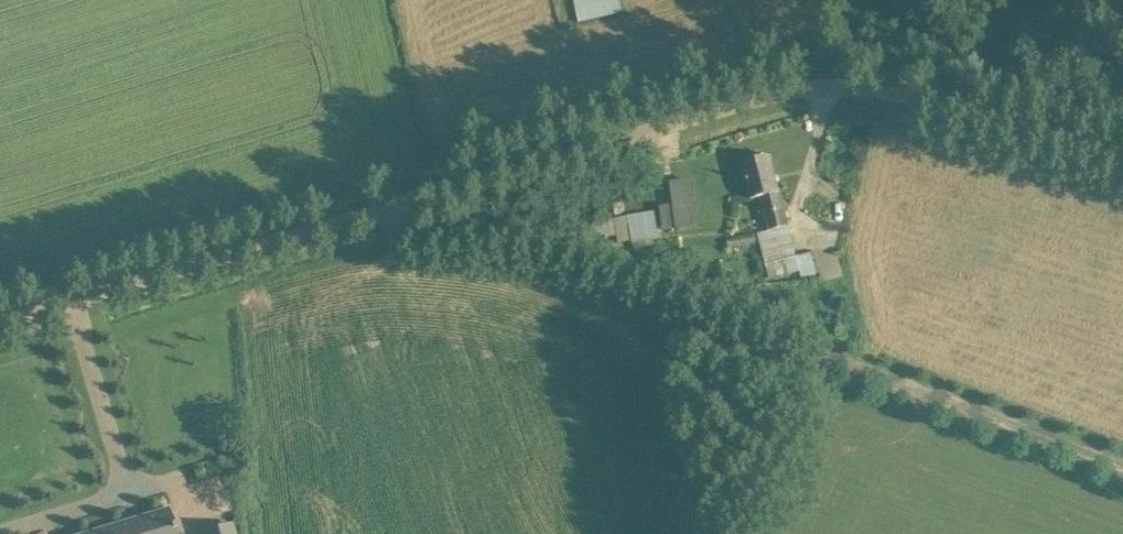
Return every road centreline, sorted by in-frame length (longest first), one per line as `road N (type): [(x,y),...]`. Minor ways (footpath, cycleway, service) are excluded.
road 1 (track): [(386,206),(418,240),(602,258),(1122,463)]
road 2 (unclassified): [(386,206),(827,85),(886,92),(1122,160)]
road 3 (unclassified): [(386,206),(0,320)]

